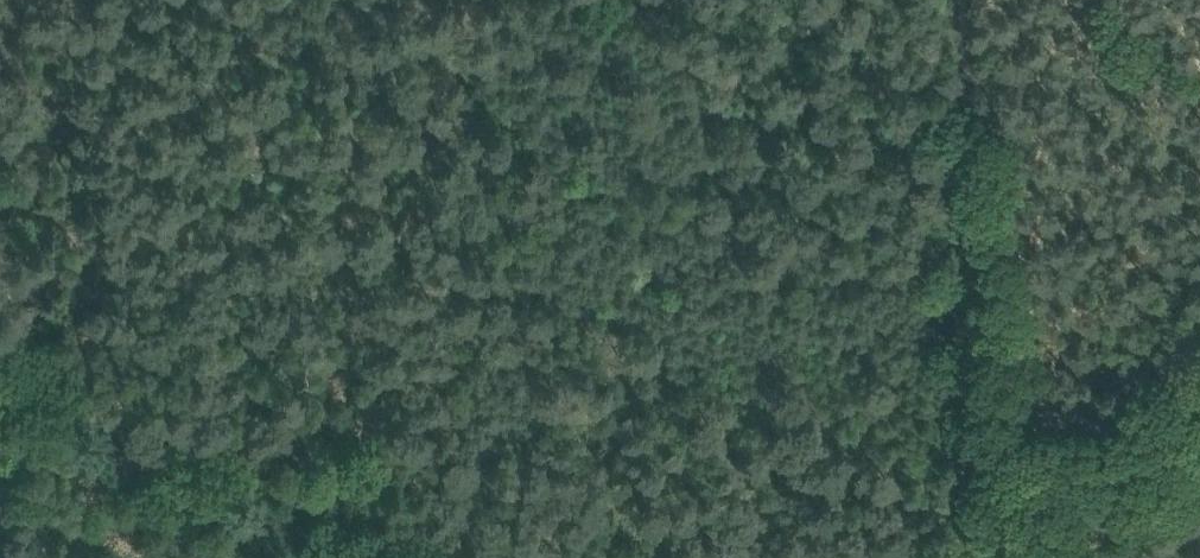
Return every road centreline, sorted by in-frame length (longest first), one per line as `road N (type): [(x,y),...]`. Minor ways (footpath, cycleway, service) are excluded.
road 1 (track): [(986,557),(971,0)]

